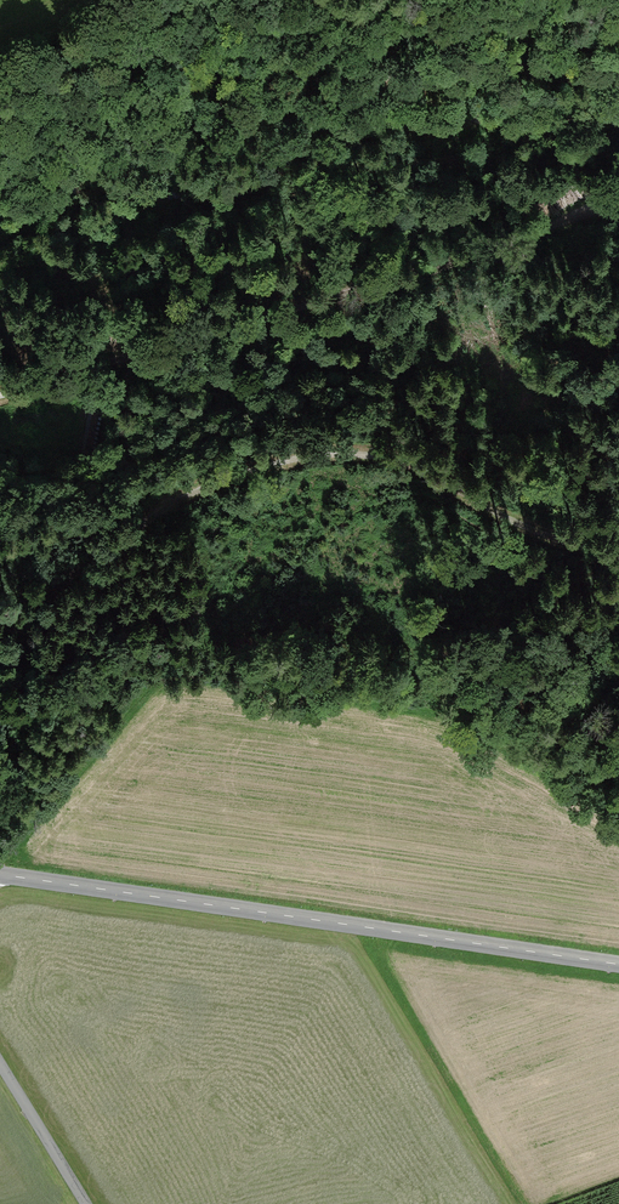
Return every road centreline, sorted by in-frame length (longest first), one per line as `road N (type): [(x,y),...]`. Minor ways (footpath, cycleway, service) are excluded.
road 1 (track): [(618,547),(547,535),(407,464),(362,452),(322,453),(184,496),(0,626)]
road 2 (track): [(618,190),(583,216),(410,275),(0,397)]
road 3 (track): [(0,124),(73,117),(140,88),(195,78),(358,78),(468,63),(618,73)]
road 4 (tertiary): [(618,965),(0,878)]
road 5 (unclassified): [(0,1066),(85,1203)]

